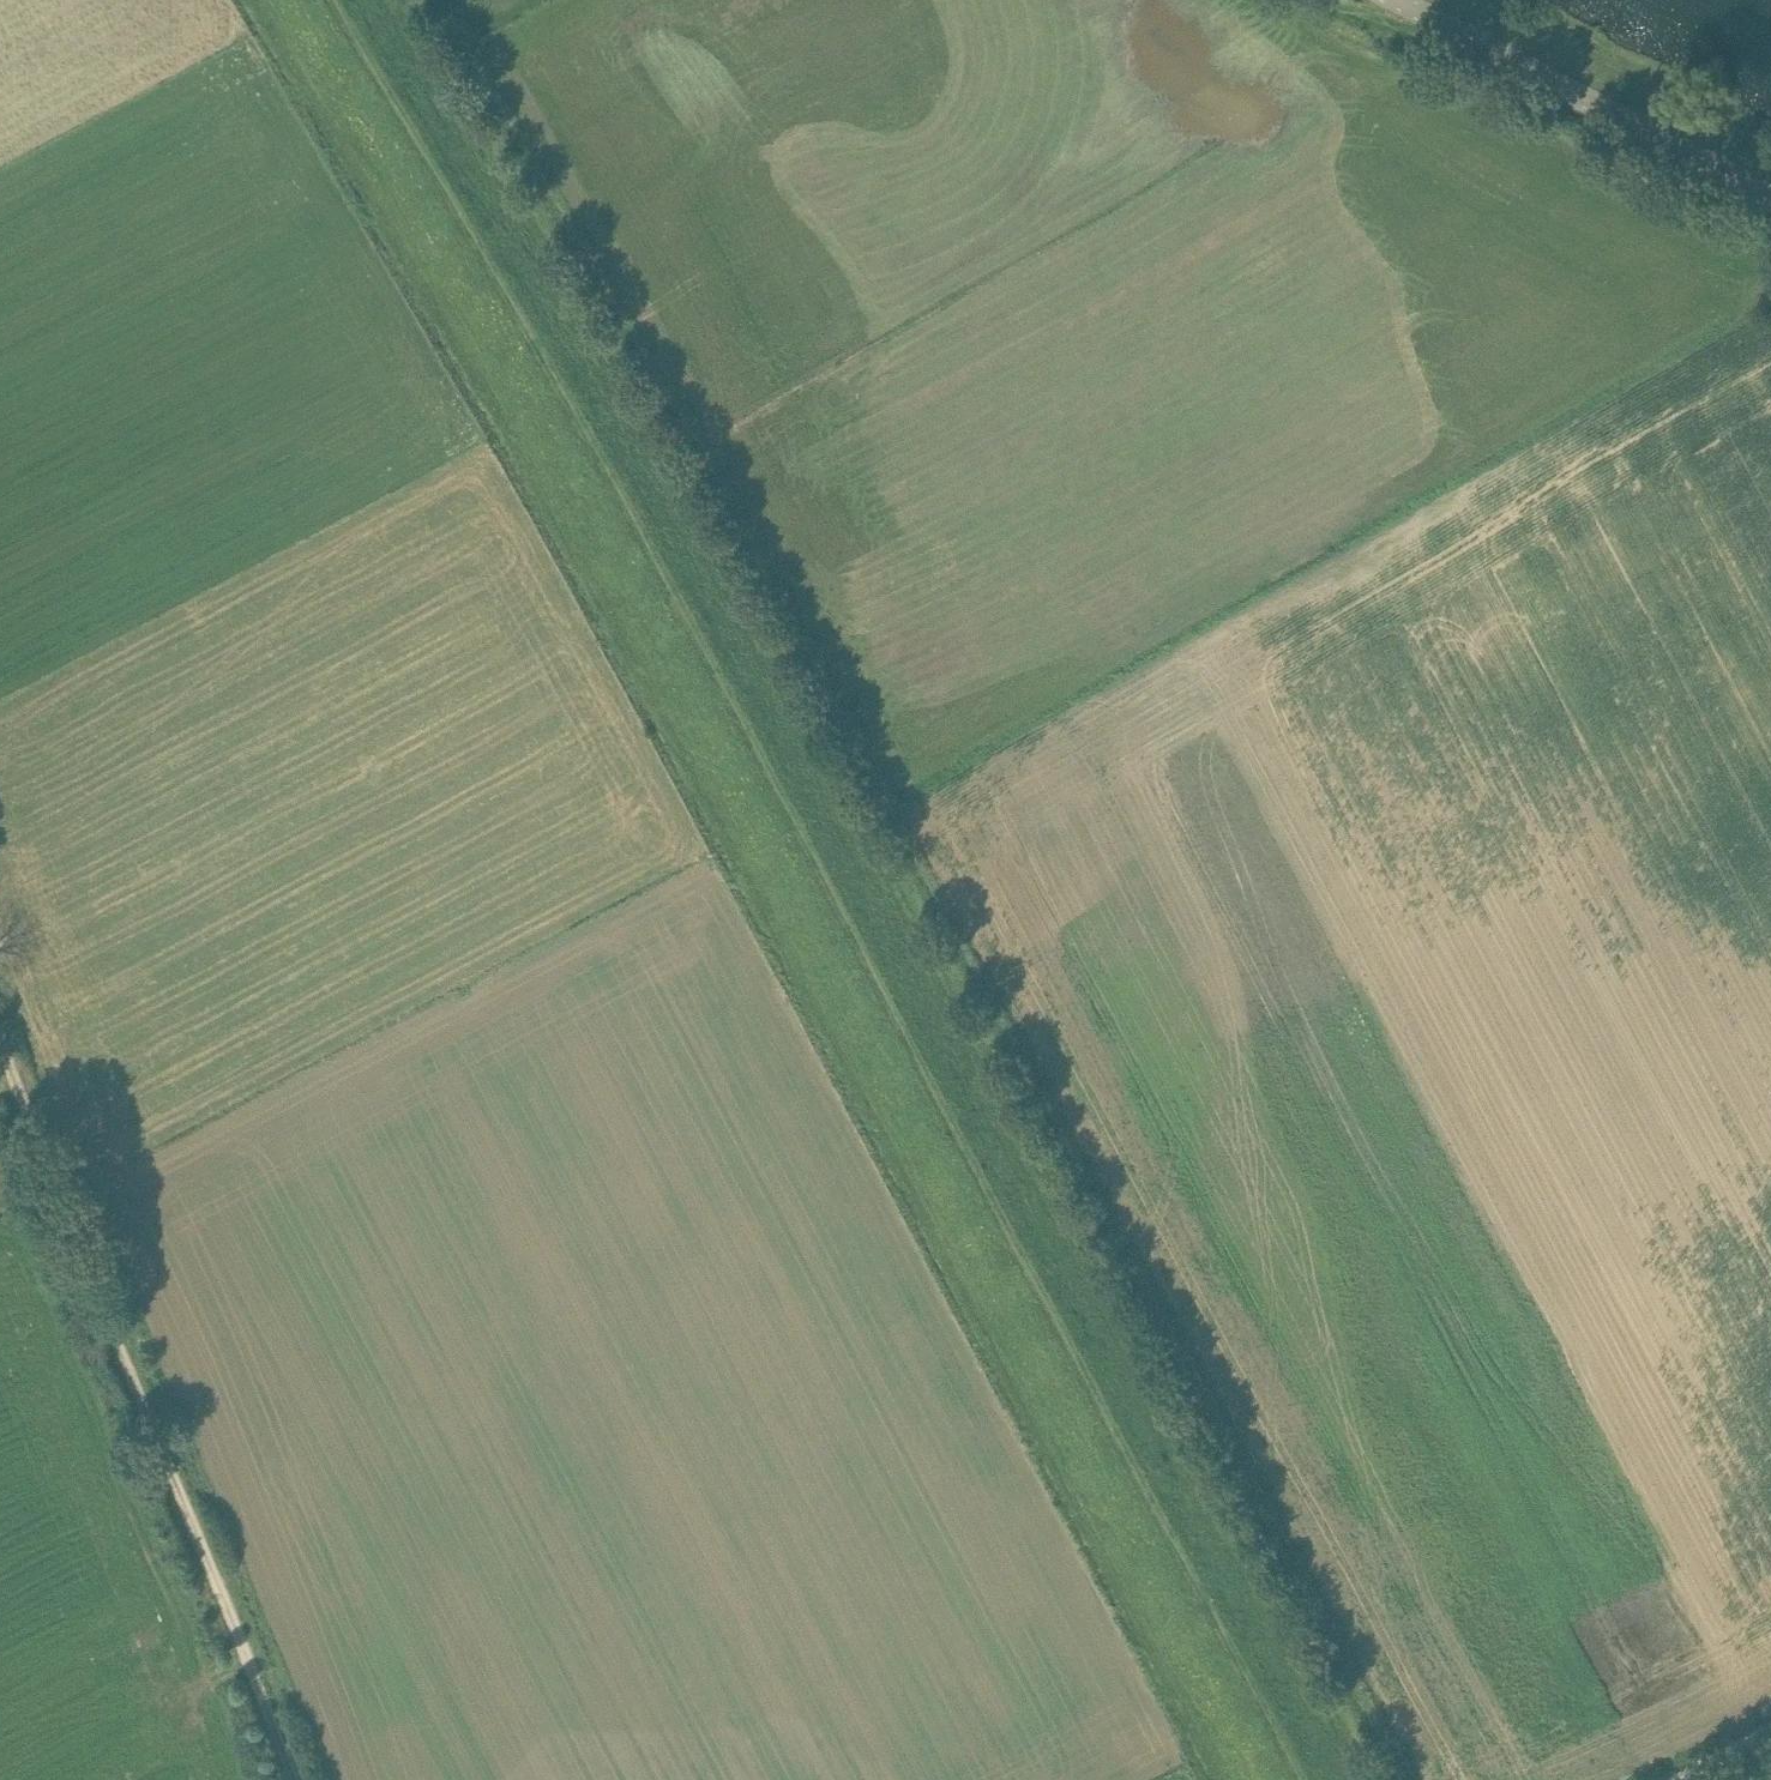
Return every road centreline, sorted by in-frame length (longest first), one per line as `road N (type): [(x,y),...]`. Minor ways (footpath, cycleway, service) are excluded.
road 1 (track): [(335,0),(646,538),(1298,1779)]
road 2 (track): [(290,1779),(0,1041)]
road 3 (tertiary): [(1770,197),(1400,0)]

